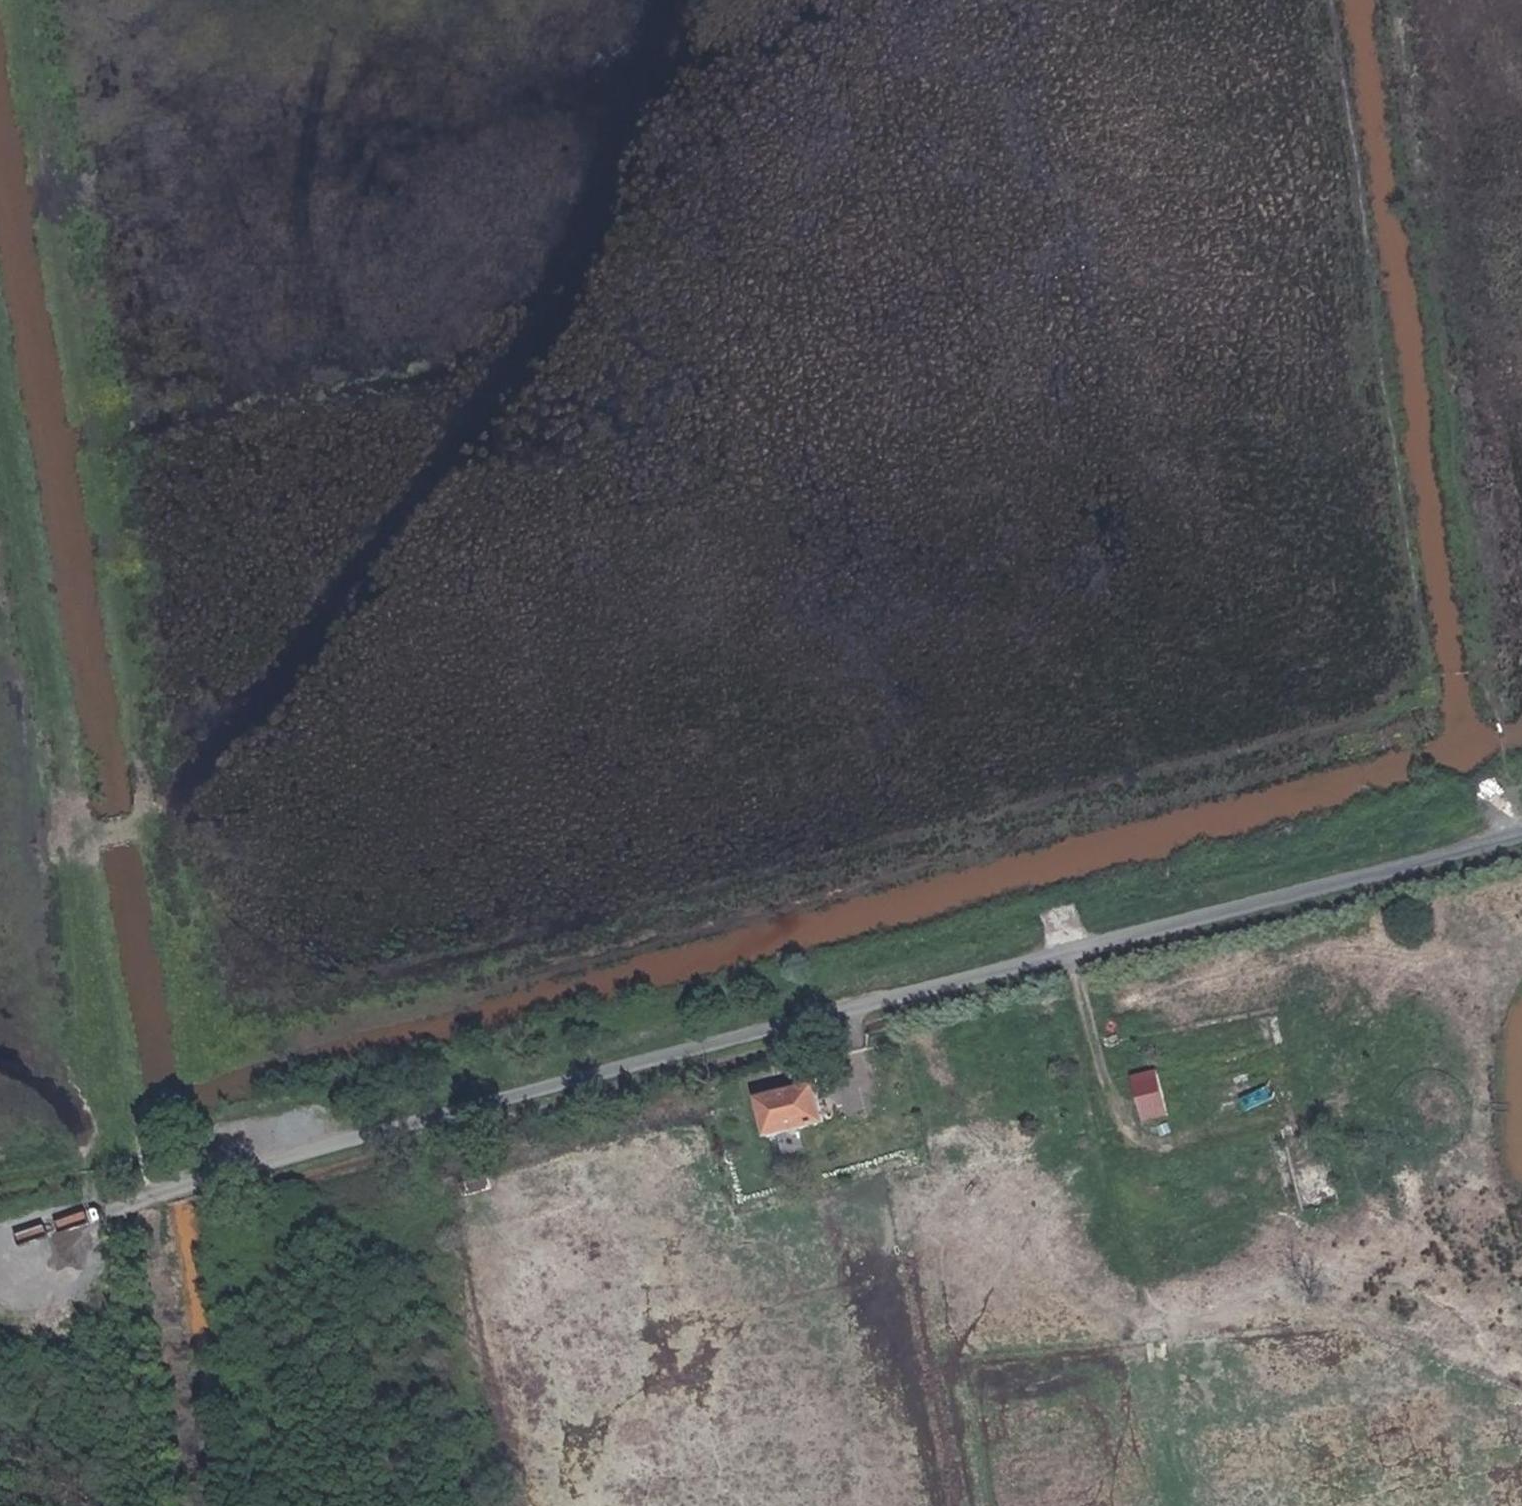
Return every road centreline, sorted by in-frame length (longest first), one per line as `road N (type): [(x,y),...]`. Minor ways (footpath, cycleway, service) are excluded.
road 1 (residential): [(1521,836),(165,1192)]

